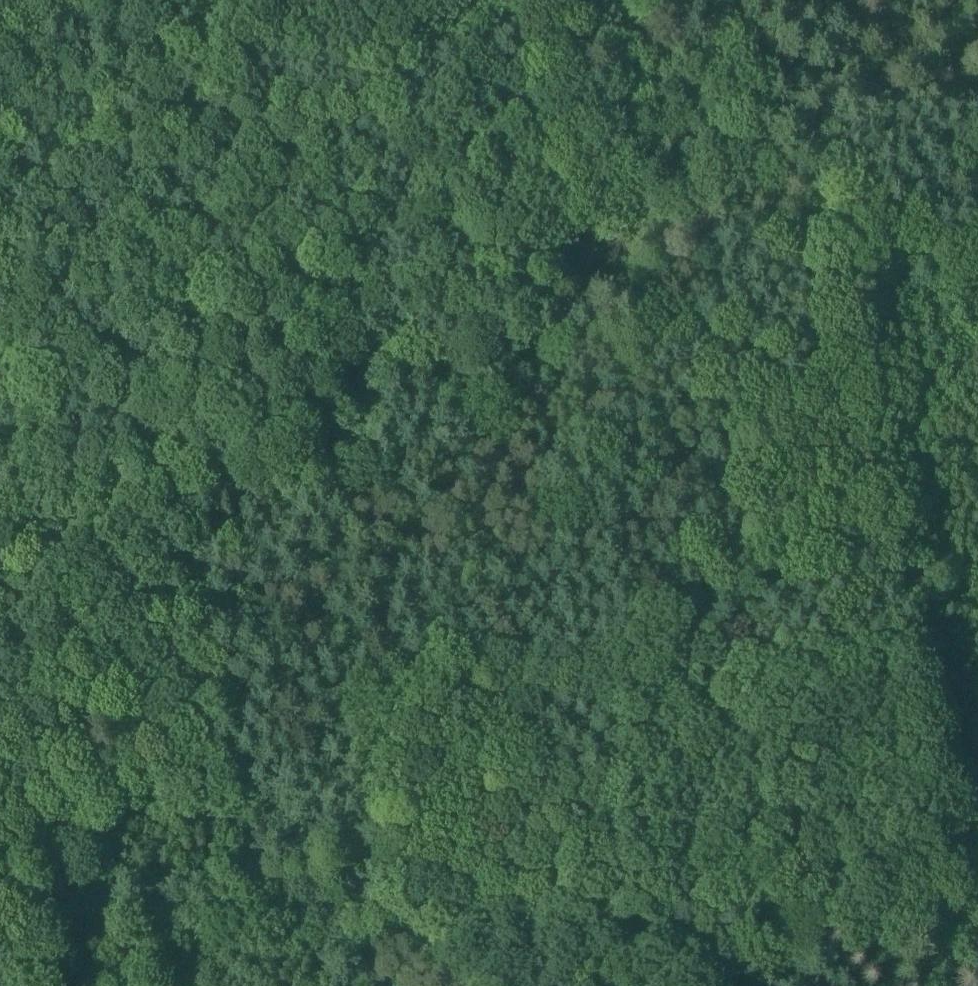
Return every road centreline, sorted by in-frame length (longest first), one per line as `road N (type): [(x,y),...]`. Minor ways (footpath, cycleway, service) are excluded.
road 1 (track): [(301,904),(933,904),(977,918)]
road 2 (track): [(568,331),(493,354),(365,372),(0,381)]
road 3 (track): [(91,903),(0,434)]
road 4 (track): [(91,903),(301,904)]

